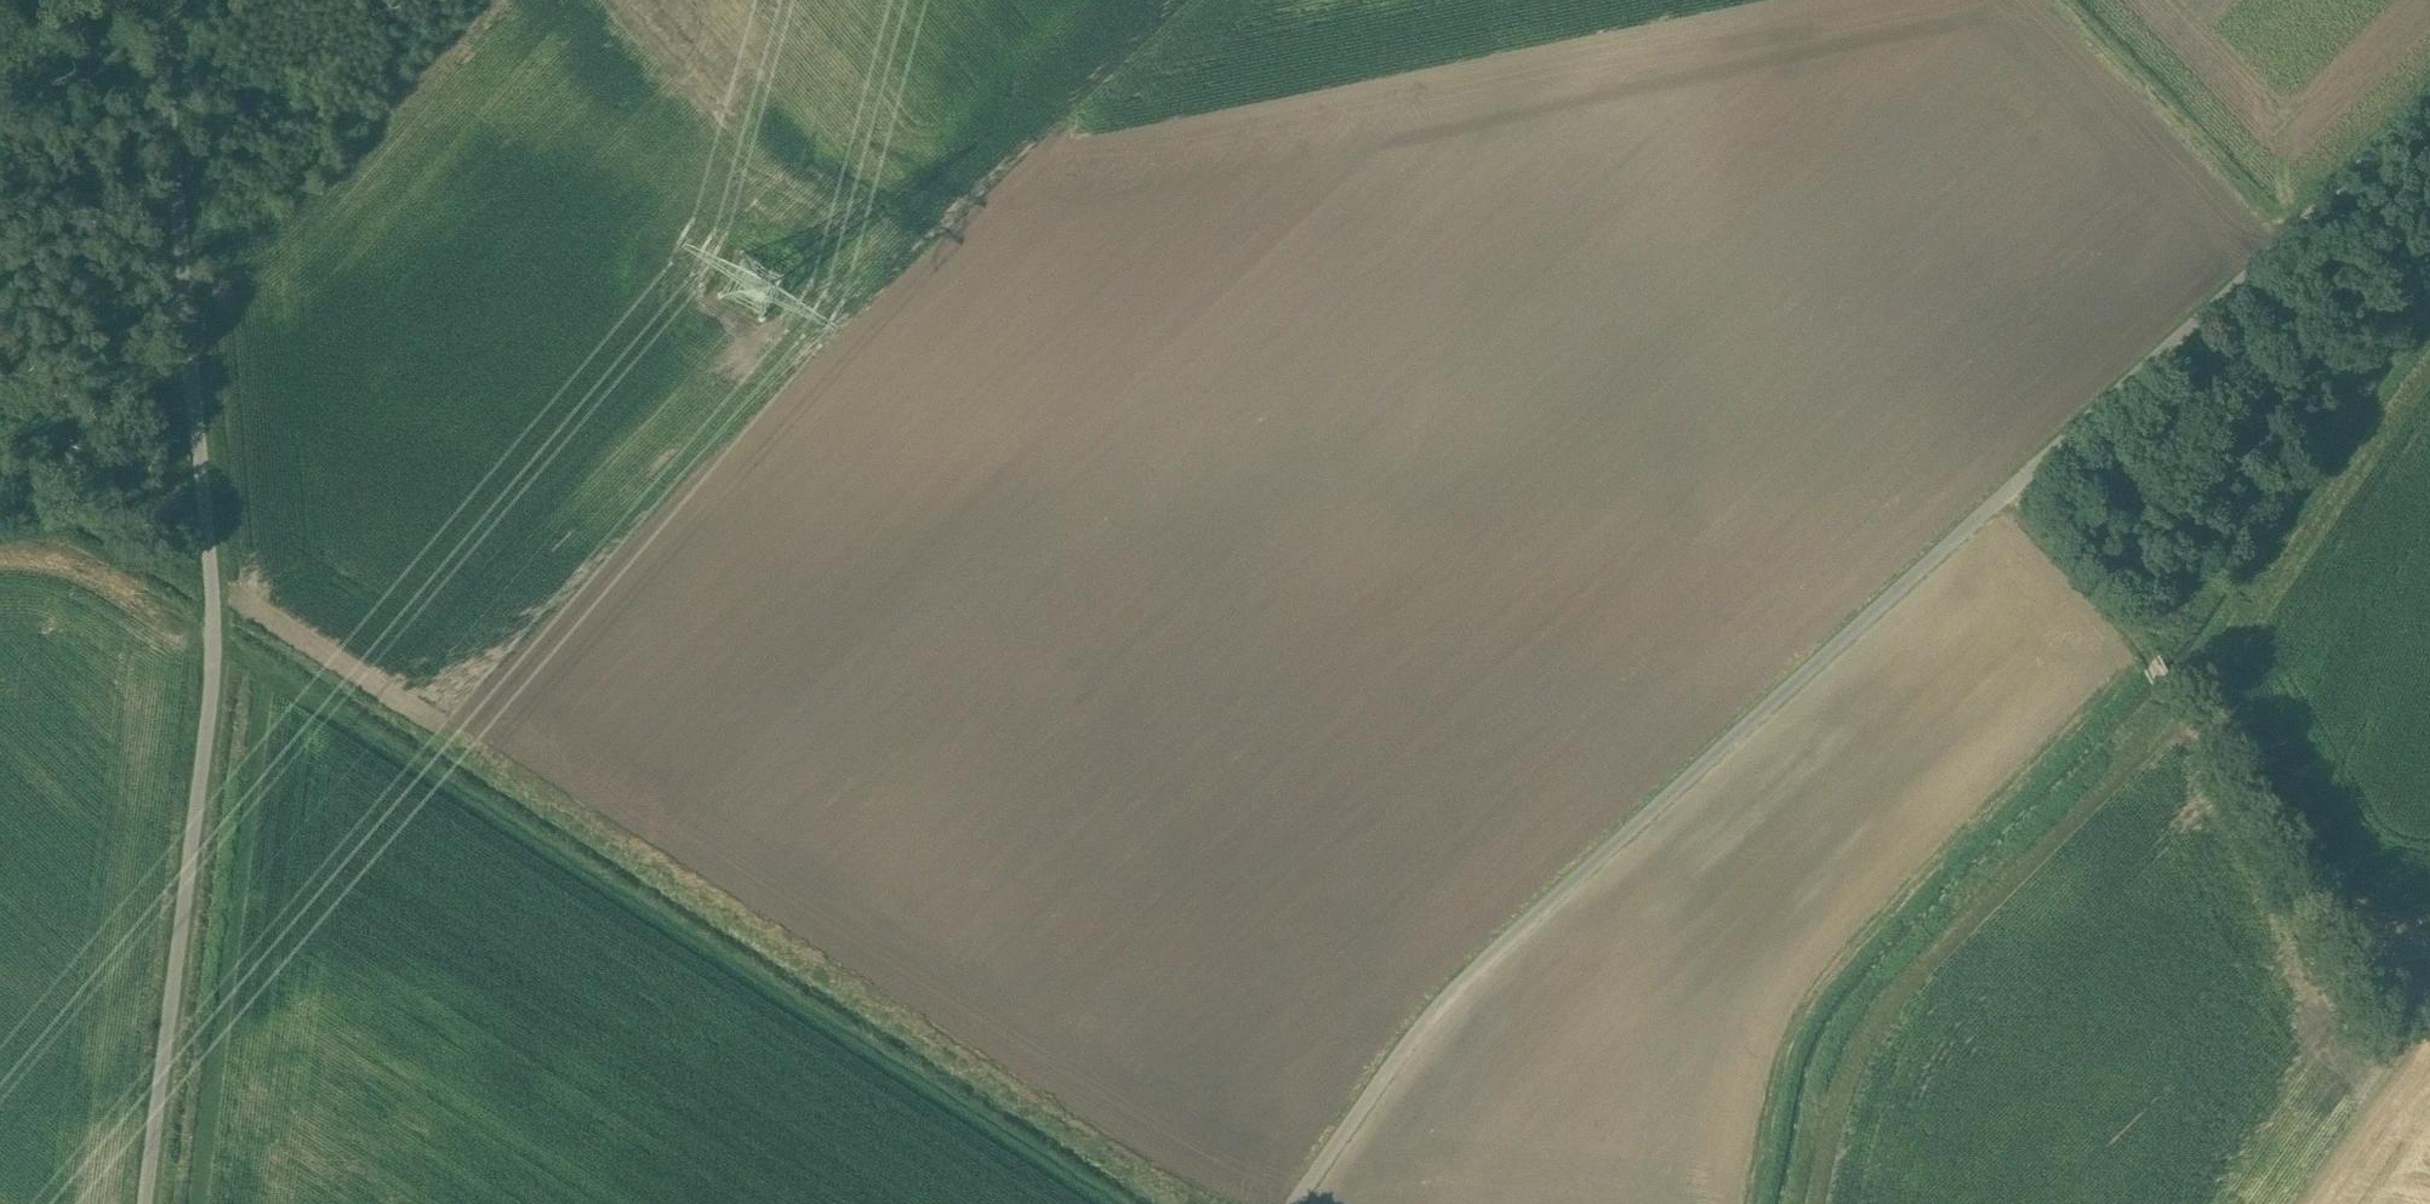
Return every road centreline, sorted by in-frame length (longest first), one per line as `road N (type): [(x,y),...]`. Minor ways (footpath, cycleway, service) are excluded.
road 1 (unclassified): [(1299,1203),(1461,988),(2007,499),(2429,93)]
road 2 (unclassified): [(144,1203),(215,619),(188,232),(151,0)]
road 3 (track): [(2188,722),(2151,658),(2007,499)]

